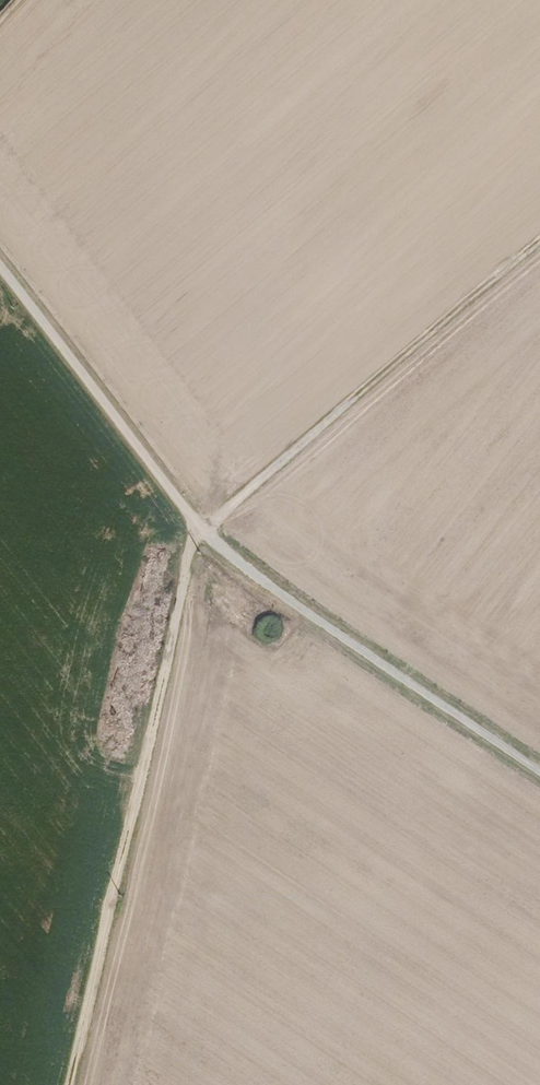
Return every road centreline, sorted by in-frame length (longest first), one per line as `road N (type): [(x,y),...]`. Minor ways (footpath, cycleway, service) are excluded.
road 1 (track): [(539,241),(199,530),(184,566),(71,1084)]
road 2 (unclassified): [(0,270),(199,530),(261,582),(539,772)]

